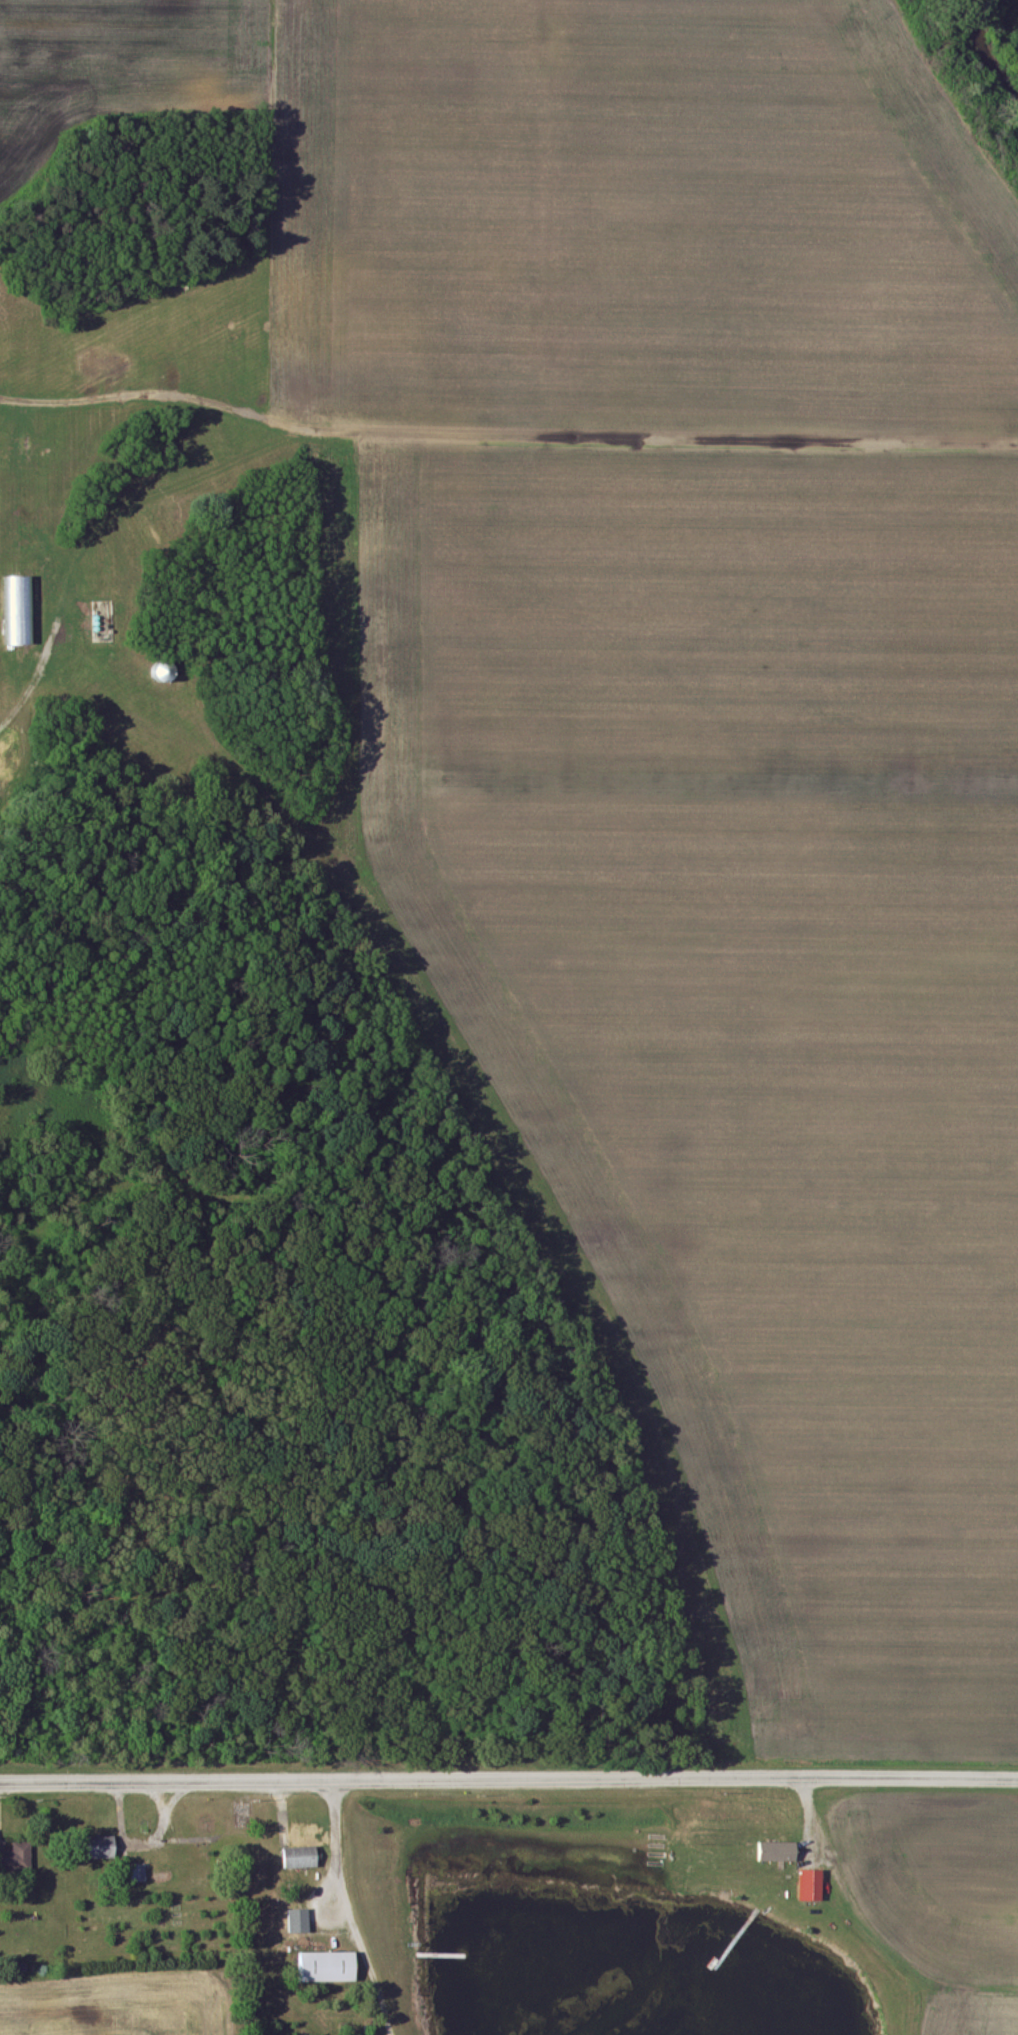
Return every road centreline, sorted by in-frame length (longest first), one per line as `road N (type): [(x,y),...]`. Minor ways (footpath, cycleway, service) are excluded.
road 1 (residential): [(1017,1781),(0,1782)]

